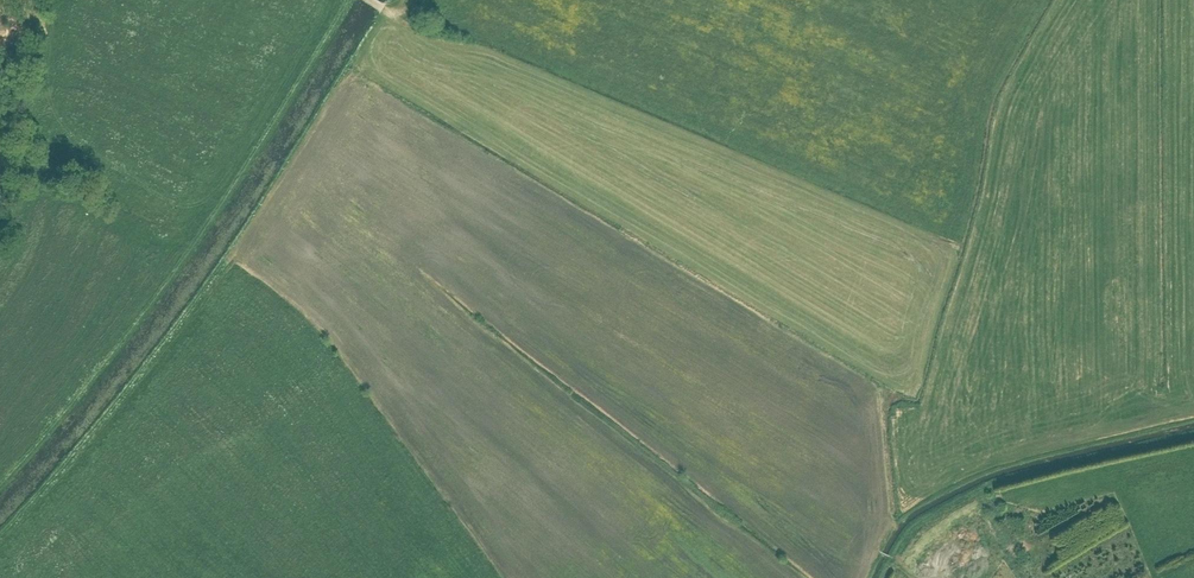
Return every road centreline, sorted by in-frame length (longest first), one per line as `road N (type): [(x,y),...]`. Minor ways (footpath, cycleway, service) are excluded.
road 1 (track): [(399,0),(318,136)]

